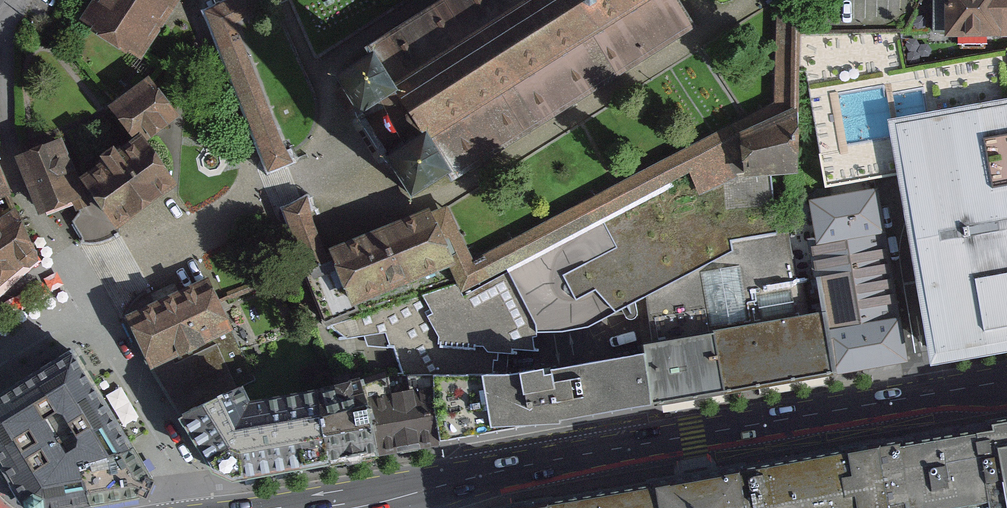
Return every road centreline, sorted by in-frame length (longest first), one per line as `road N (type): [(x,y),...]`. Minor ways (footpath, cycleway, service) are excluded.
road 1 (primary): [(299,507),(1006,382)]

